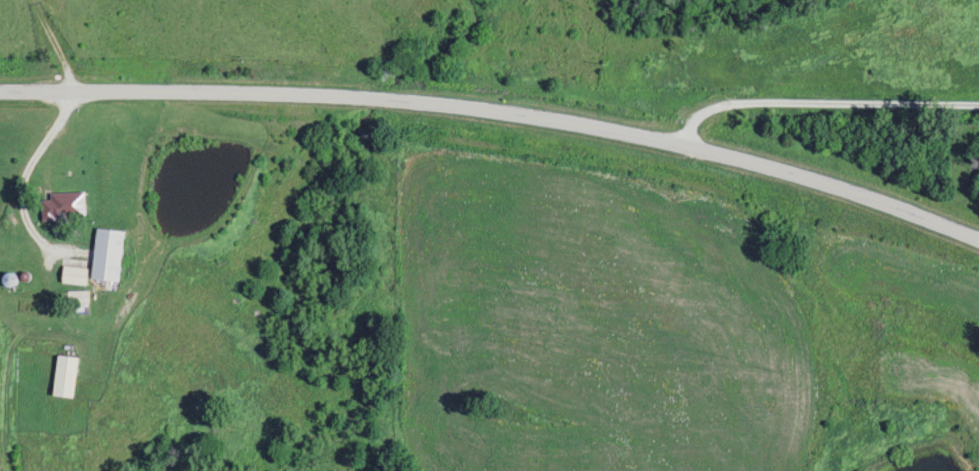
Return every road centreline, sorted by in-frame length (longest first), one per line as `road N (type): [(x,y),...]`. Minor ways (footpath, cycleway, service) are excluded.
road 1 (tertiary): [(0,93),(384,98),(554,119),(794,171),(978,240)]
road 2 (residential): [(679,145),(688,119),(706,108),(978,103)]
road 3 (residential): [(68,95),(63,121),(23,175),(17,203),(42,253),(46,310),(56,329),(86,345)]

